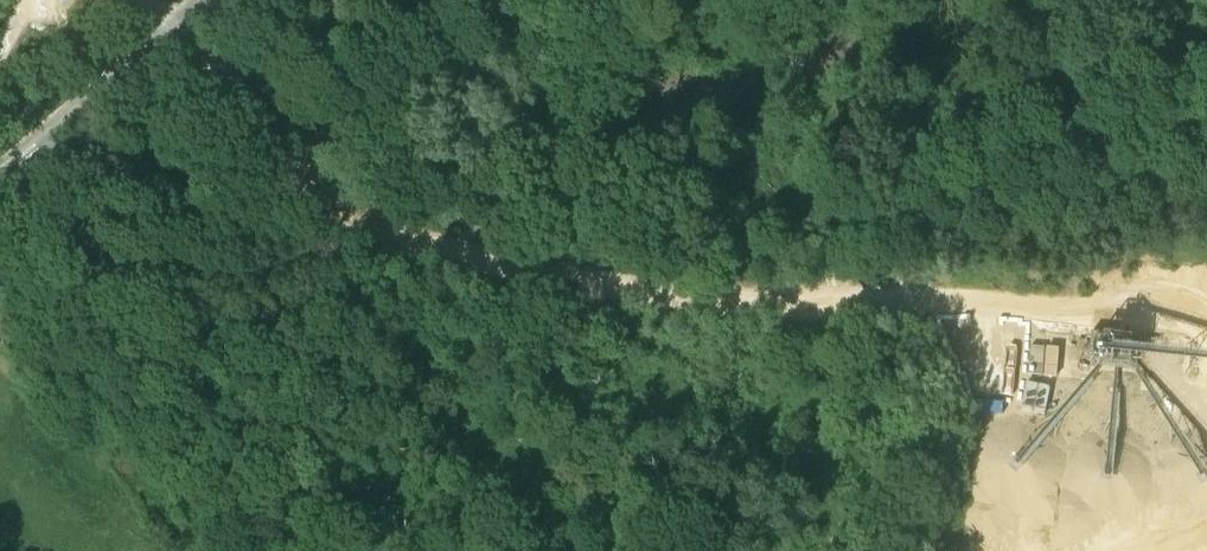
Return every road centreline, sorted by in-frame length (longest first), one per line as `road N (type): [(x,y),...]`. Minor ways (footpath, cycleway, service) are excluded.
road 1 (track): [(182,39),(368,219),(518,280),(819,319),(993,318)]
road 2 (residential): [(0,190),(233,0)]

